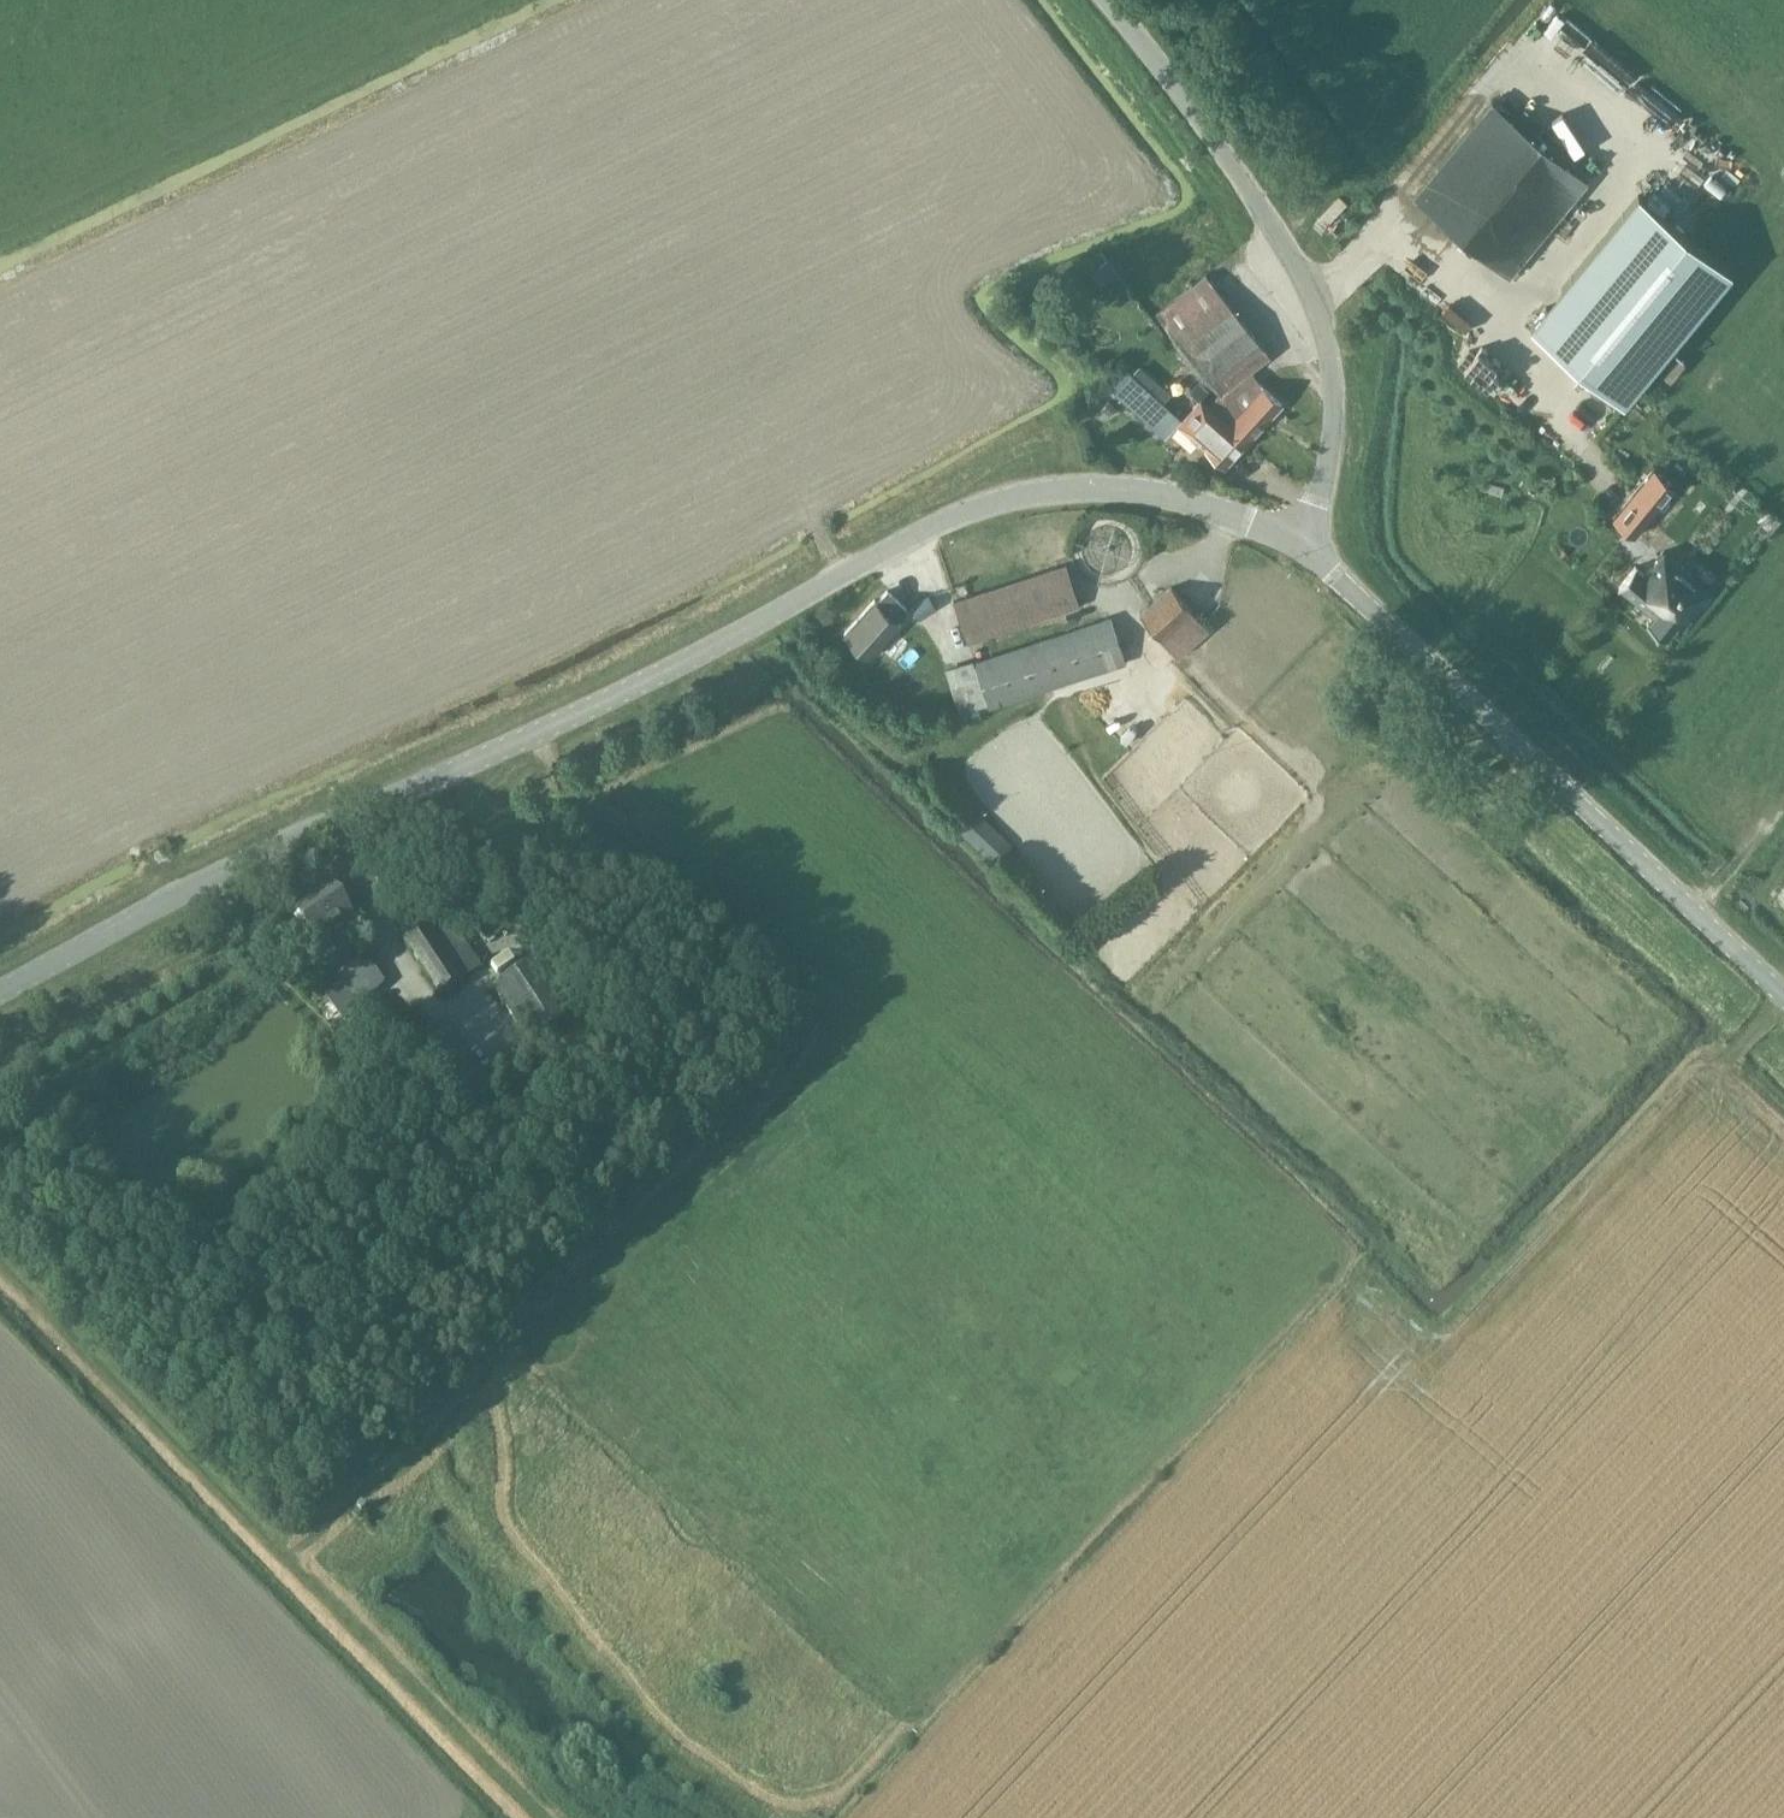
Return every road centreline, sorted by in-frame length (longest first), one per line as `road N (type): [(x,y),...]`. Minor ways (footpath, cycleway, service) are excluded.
road 1 (unclassified): [(0,990),(271,846),(521,743),(972,510),(1059,490),(1140,491),(1247,516),(1301,544)]
road 2 (unclassified): [(1783,997),(1301,544)]
road 3 (unclassified): [(1301,544),(1333,420),(1331,356),(1311,291),(1210,133),(1107,0)]

